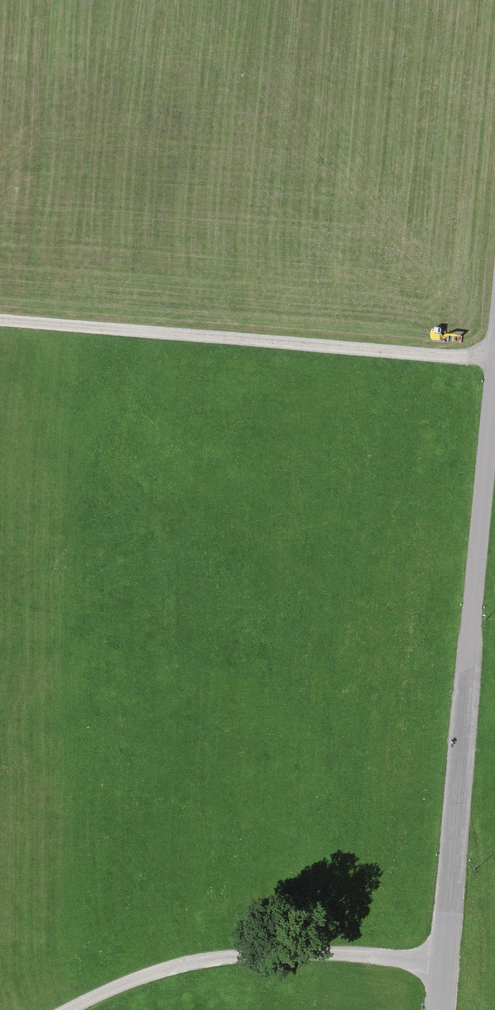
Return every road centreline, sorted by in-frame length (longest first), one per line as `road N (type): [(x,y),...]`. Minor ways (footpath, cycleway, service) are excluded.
road 1 (unclassified): [(439,1009),(494,356)]
road 2 (track): [(494,360),(0,321)]
road 3 (track): [(72,1009),(193,965),(278,954),(443,962)]

